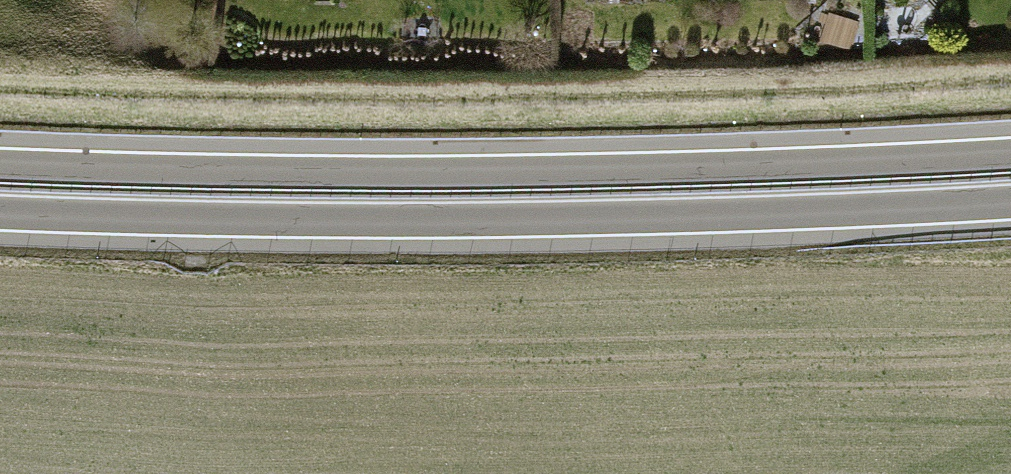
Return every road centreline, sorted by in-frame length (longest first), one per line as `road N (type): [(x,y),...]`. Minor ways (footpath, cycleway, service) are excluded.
road 1 (trunk): [(1010,154),(375,174),(0,166)]
road 2 (trunk): [(0,213),(469,220),(1010,204)]

